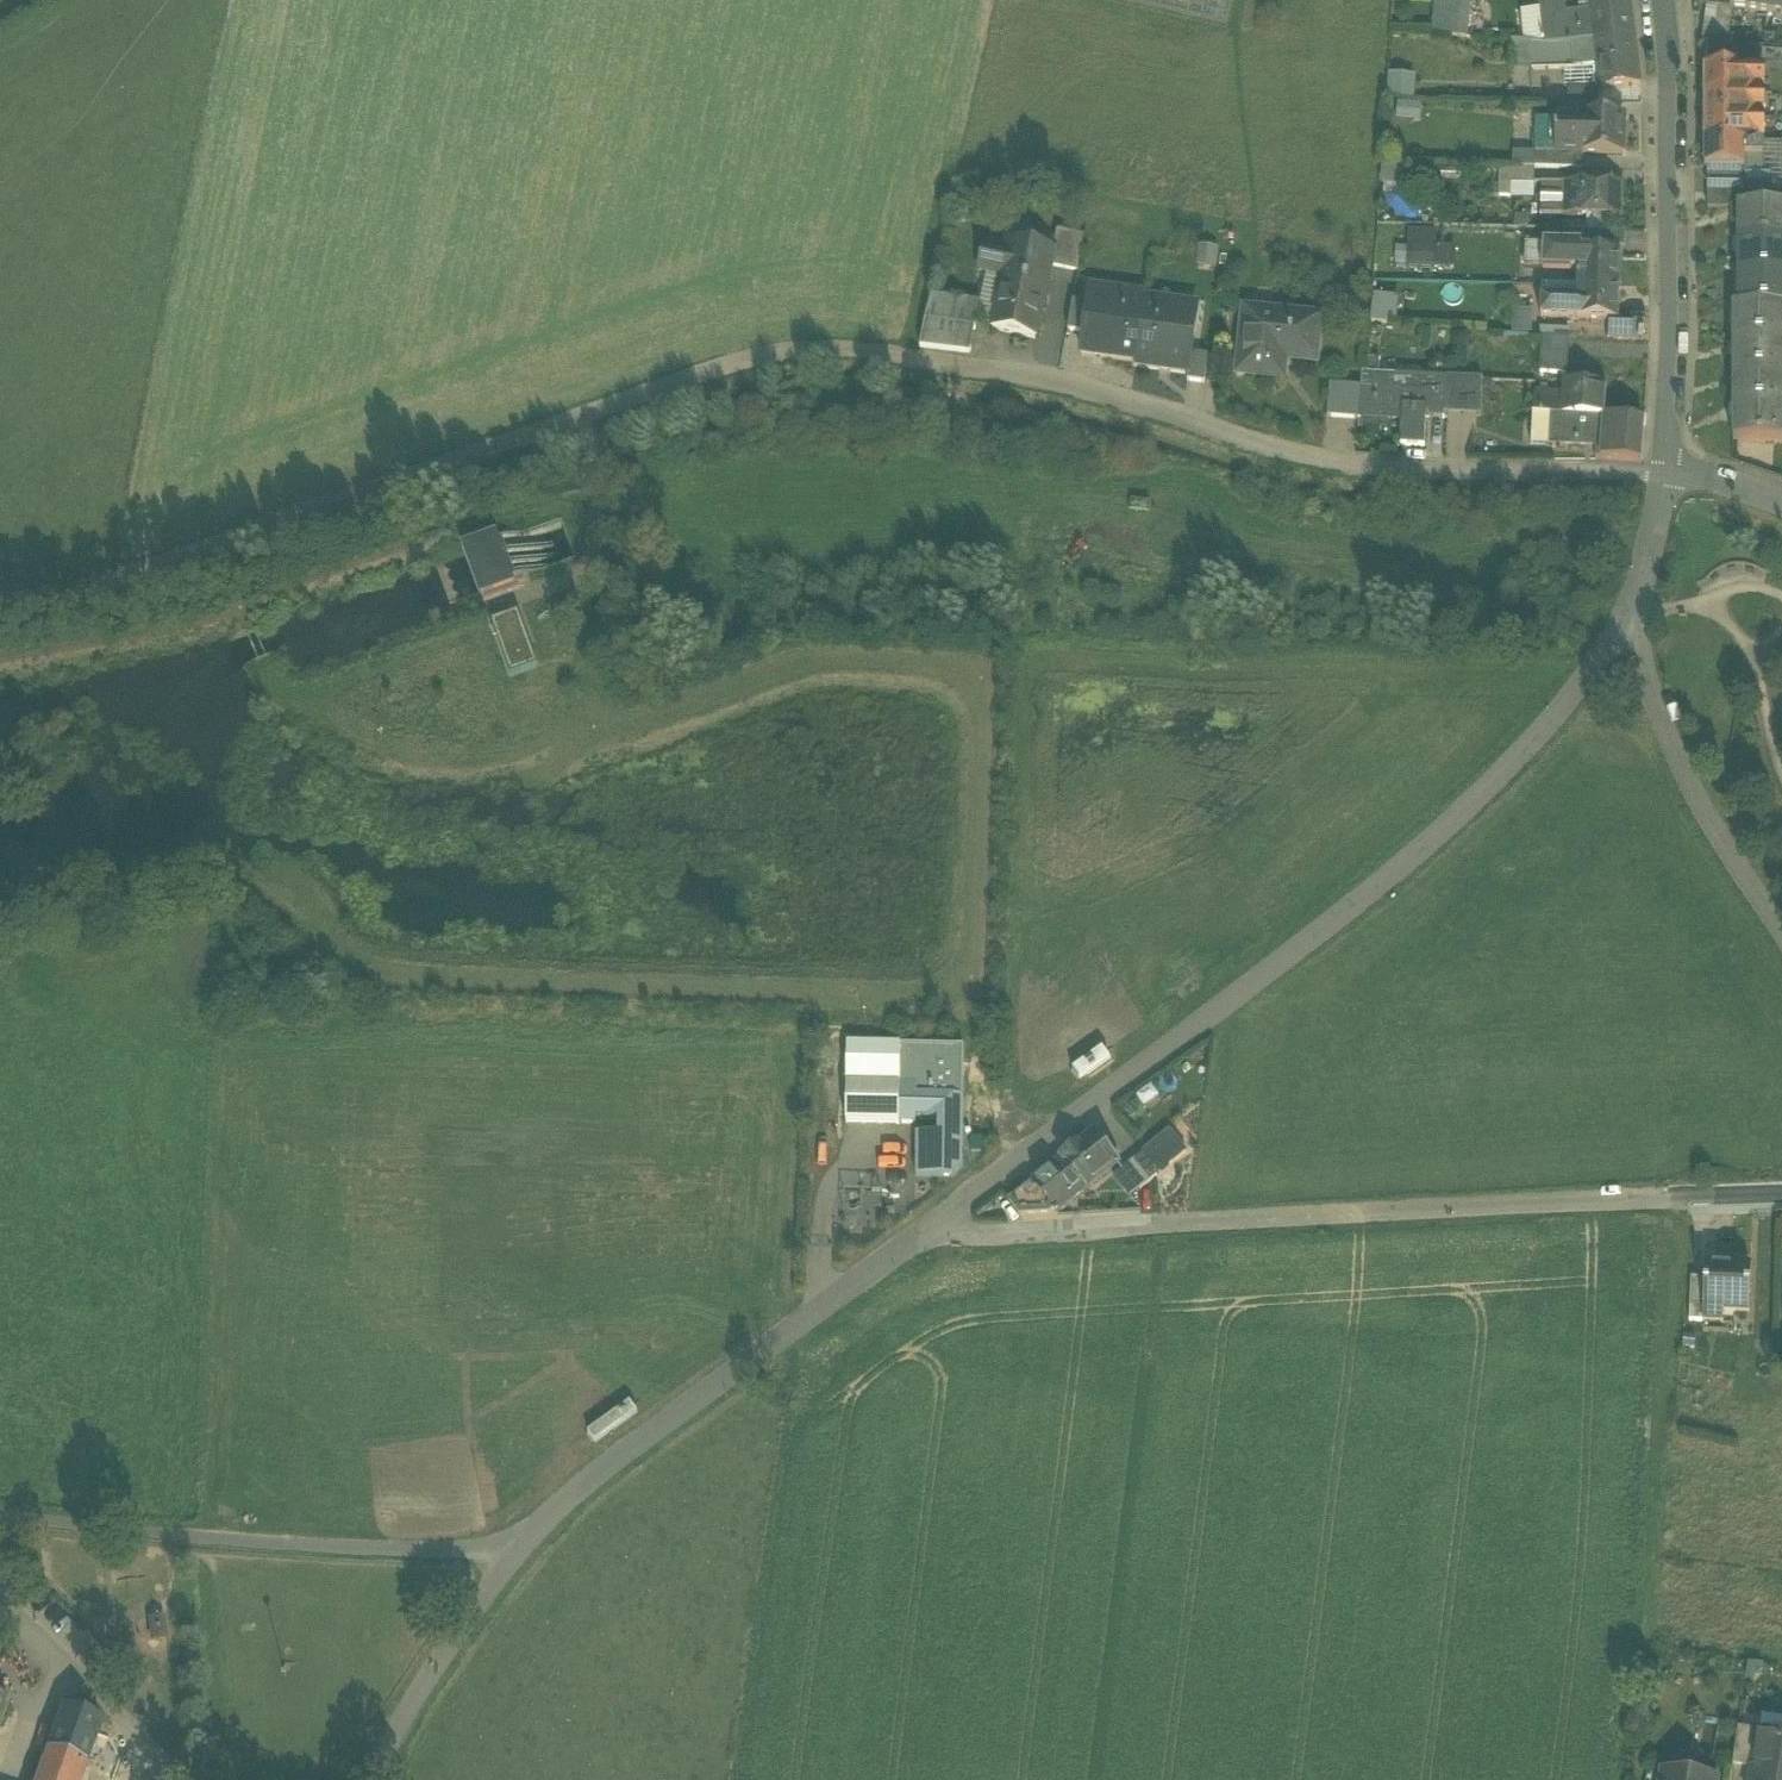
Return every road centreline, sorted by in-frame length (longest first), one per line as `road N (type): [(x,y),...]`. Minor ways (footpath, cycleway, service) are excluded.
road 1 (unclassified): [(1635,611),(1544,733),(1427,848),(917,1236)]
road 2 (residential): [(1668,472),(1343,471),(1046,385),(805,349)]
road 3 (unclassified): [(1781,1196),(917,1236)]
road 4 (unclassified): [(805,349),(110,594),(0,609)]
road 5 (unclassified): [(518,1546),(414,1553),(0,1518)]
road 6 (unclassified): [(917,1236),(566,1501),(518,1546)]
road 7 (residential): [(1668,472),(1662,0)]
road 8 (residential): [(1781,932),(1693,789),(1638,654),(1635,611)]
road 9 (unclassified): [(518,1546),(395,1711),(372,1779)]
road 10 (unclassified): [(171,1779),(0,1606)]
road 11 (track): [(587,426),(595,570),(551,596)]
road 12 (residential): [(1635,611),(1668,472)]

